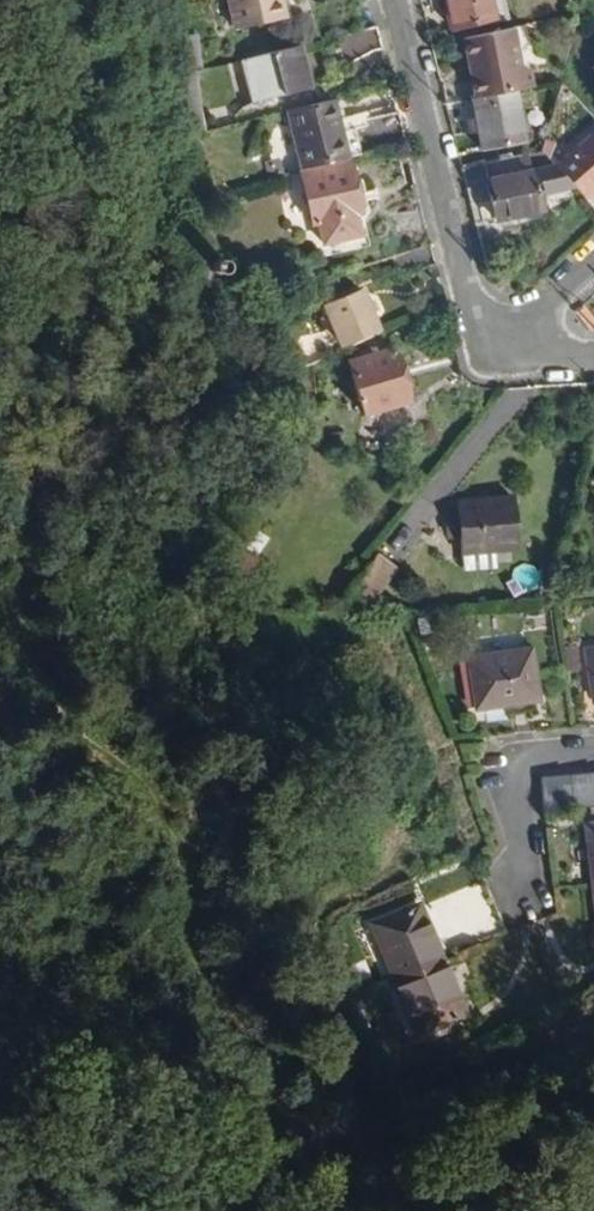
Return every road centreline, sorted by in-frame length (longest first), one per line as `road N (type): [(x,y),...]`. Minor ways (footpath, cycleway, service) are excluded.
road 1 (residential): [(498,360),(395,0)]
road 2 (residential): [(593,272),(498,360)]

